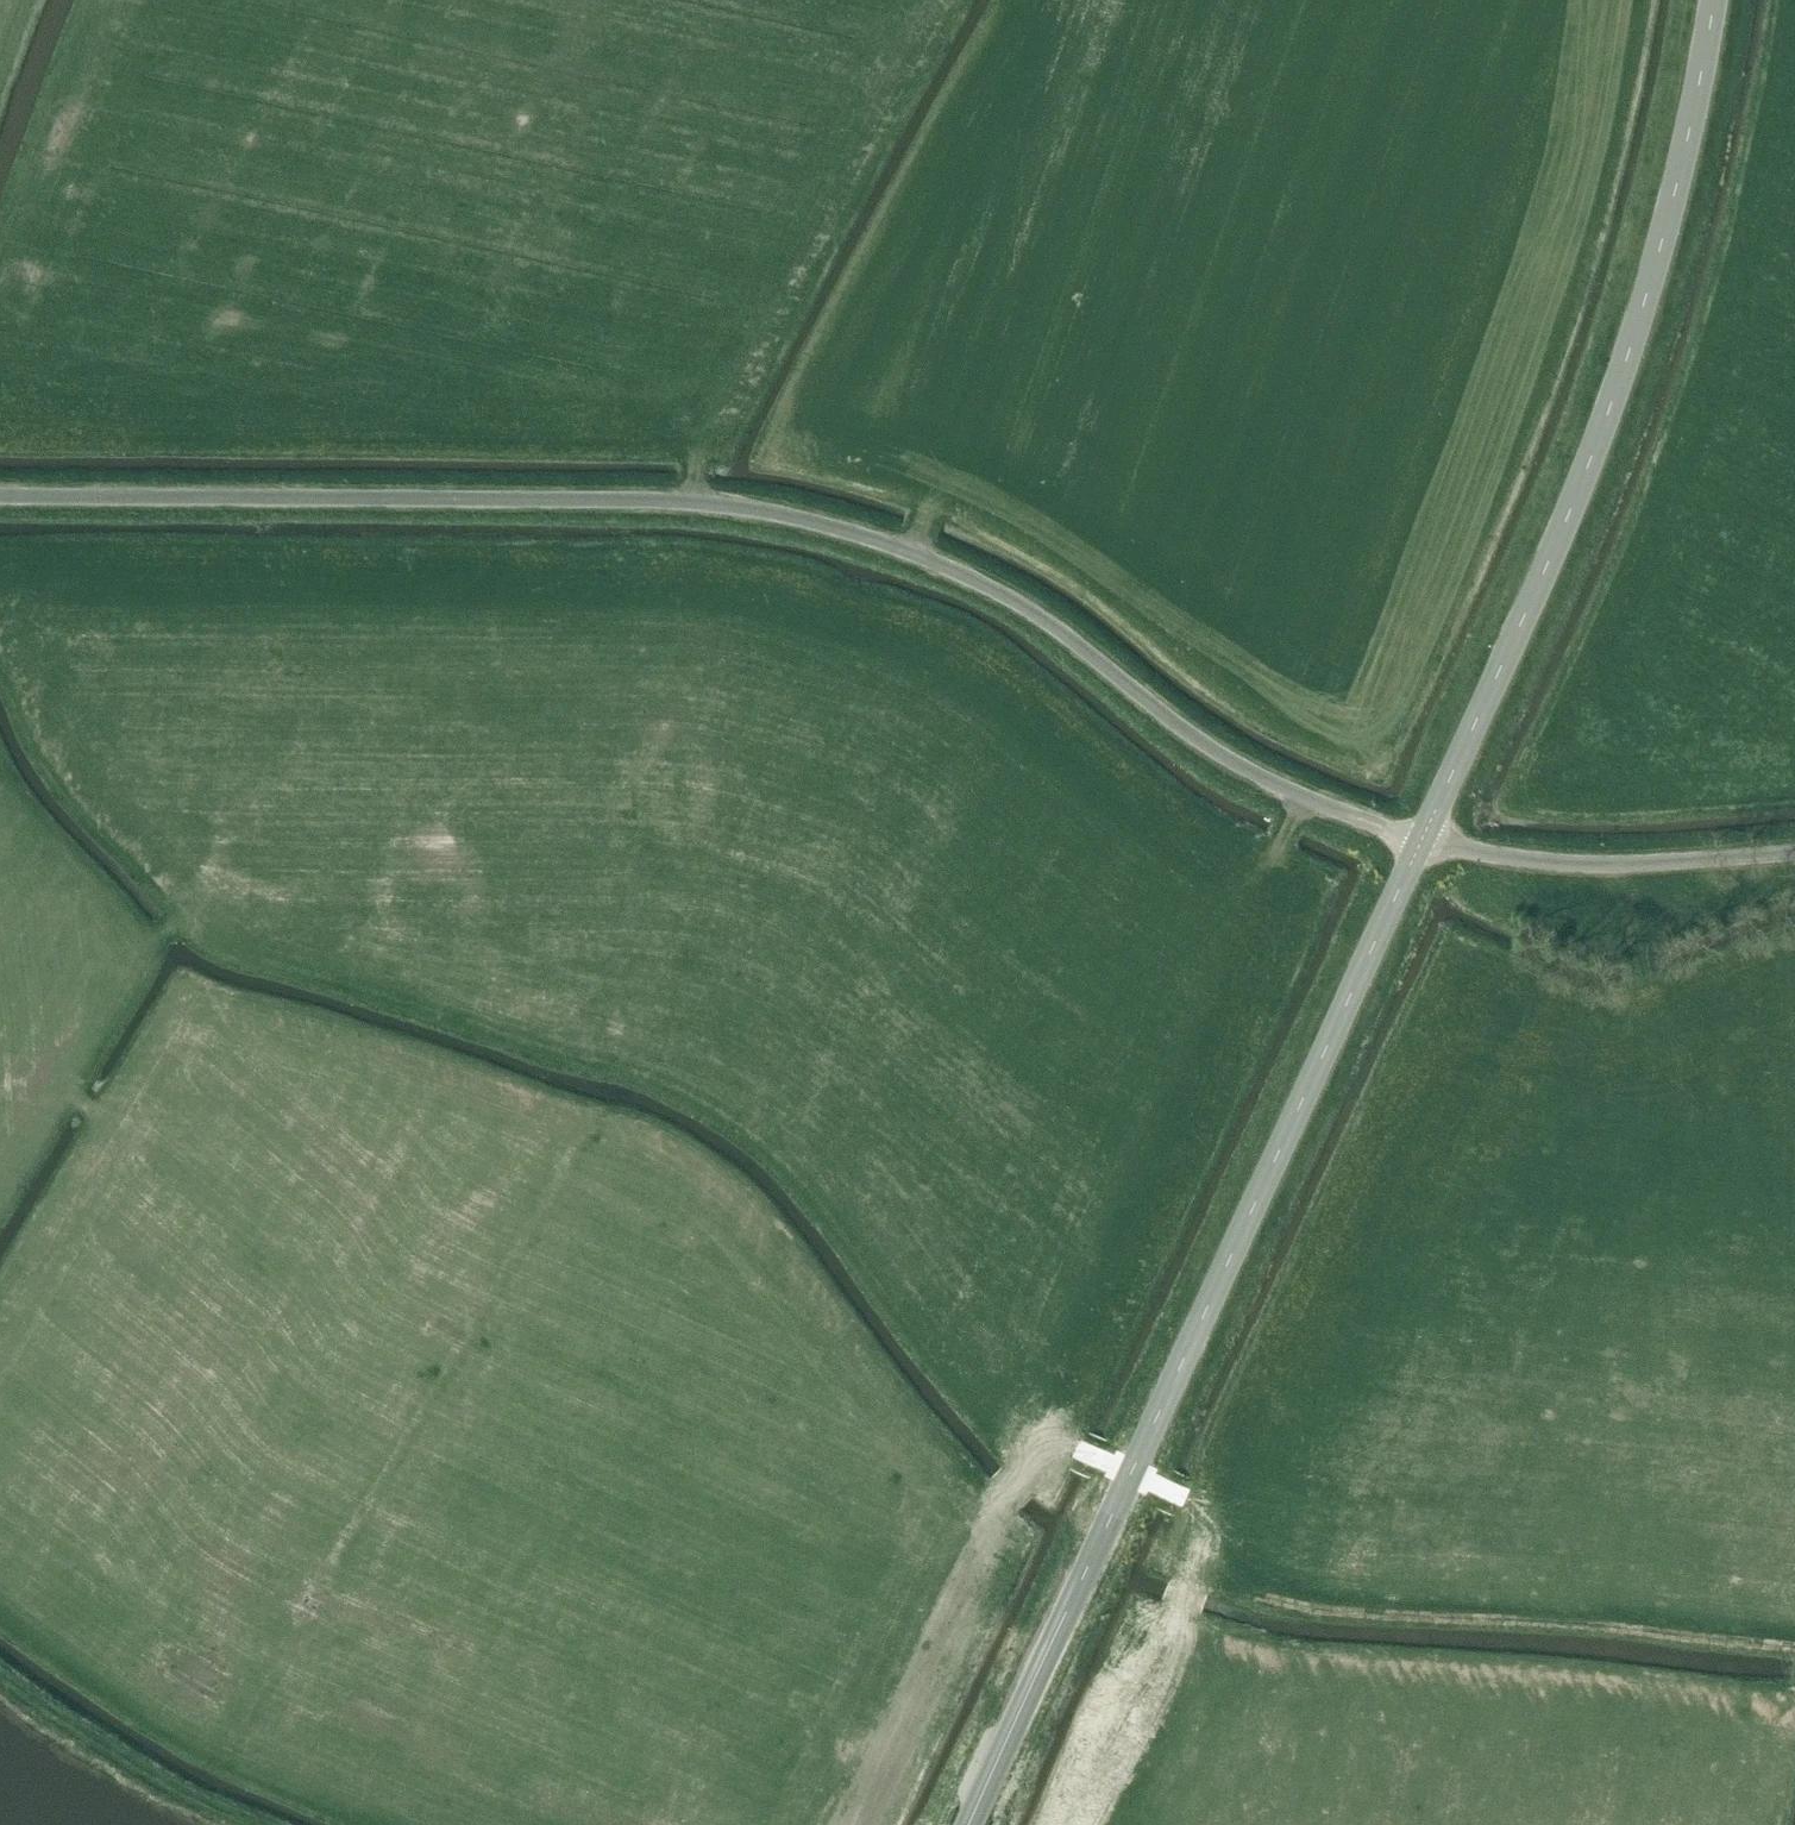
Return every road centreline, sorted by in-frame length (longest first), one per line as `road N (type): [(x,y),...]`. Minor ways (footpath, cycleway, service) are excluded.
road 1 (unclassified): [(1422,838),(1258,773),(1025,603),(950,565),(842,529),(665,498),(0,491)]
road 2 (secondary): [(970,1824),(1422,838)]
road 3 (secondary): [(1422,838),(1565,523),(1666,226),(1714,0)]
road 4 (unclassified): [(1422,838),(1507,856),(1604,863),(1794,849)]

